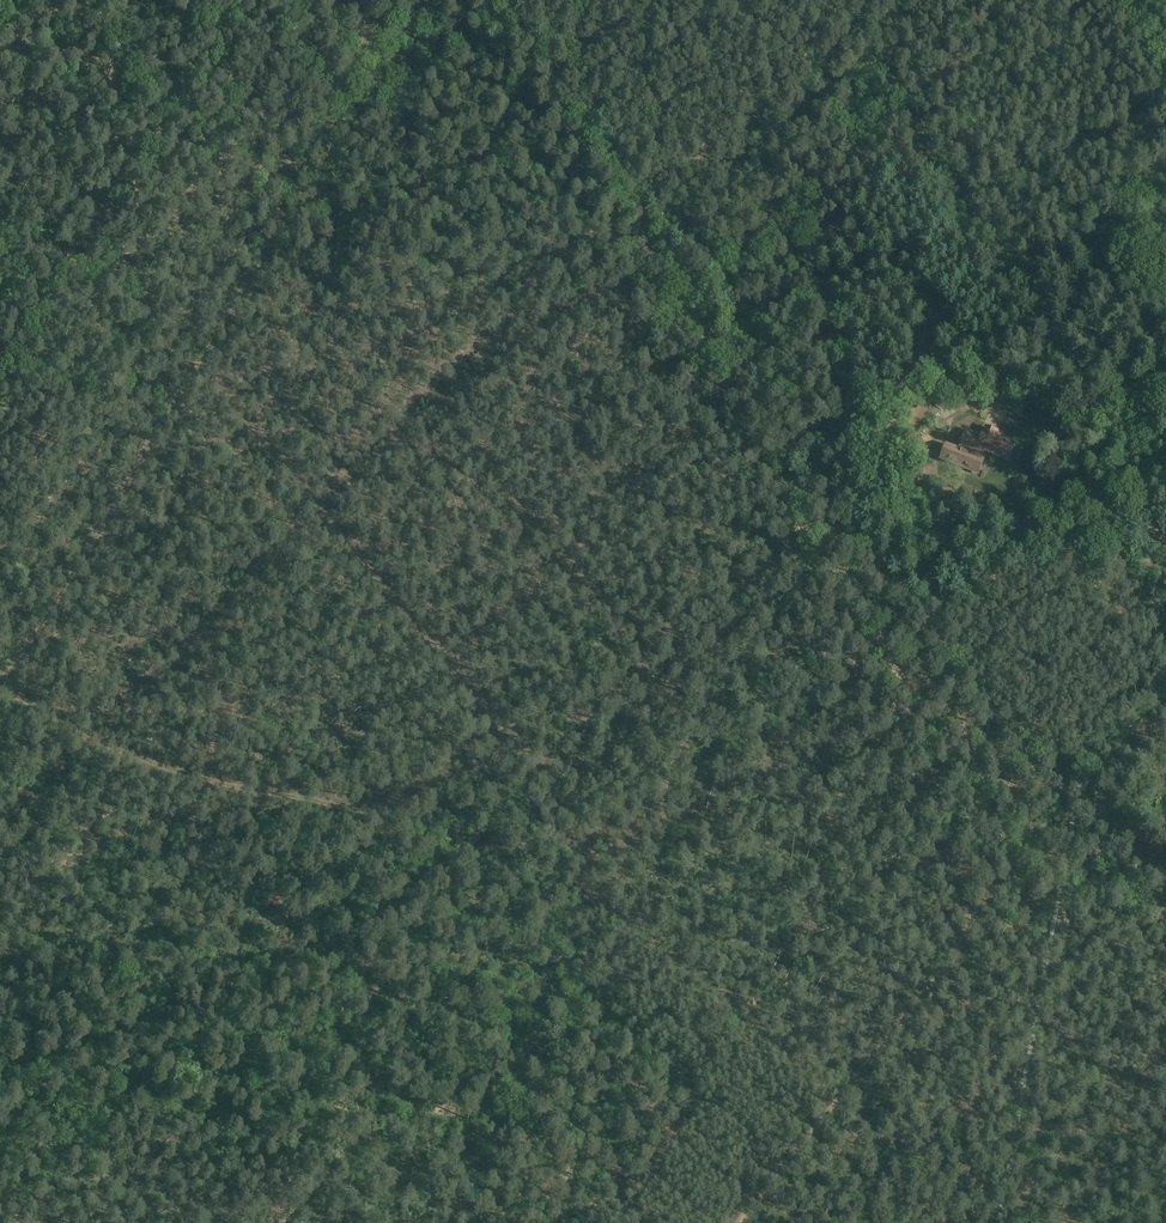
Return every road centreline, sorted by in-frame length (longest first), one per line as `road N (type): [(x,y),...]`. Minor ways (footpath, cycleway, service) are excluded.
road 1 (track): [(0,660),(34,627),(169,417),(337,106),(359,27)]
road 2 (track): [(1066,793),(1000,831),(985,898),(966,939),(735,1222)]
road 3 (track): [(1165,421),(1106,395),(1084,395),(964,409),(955,435)]

